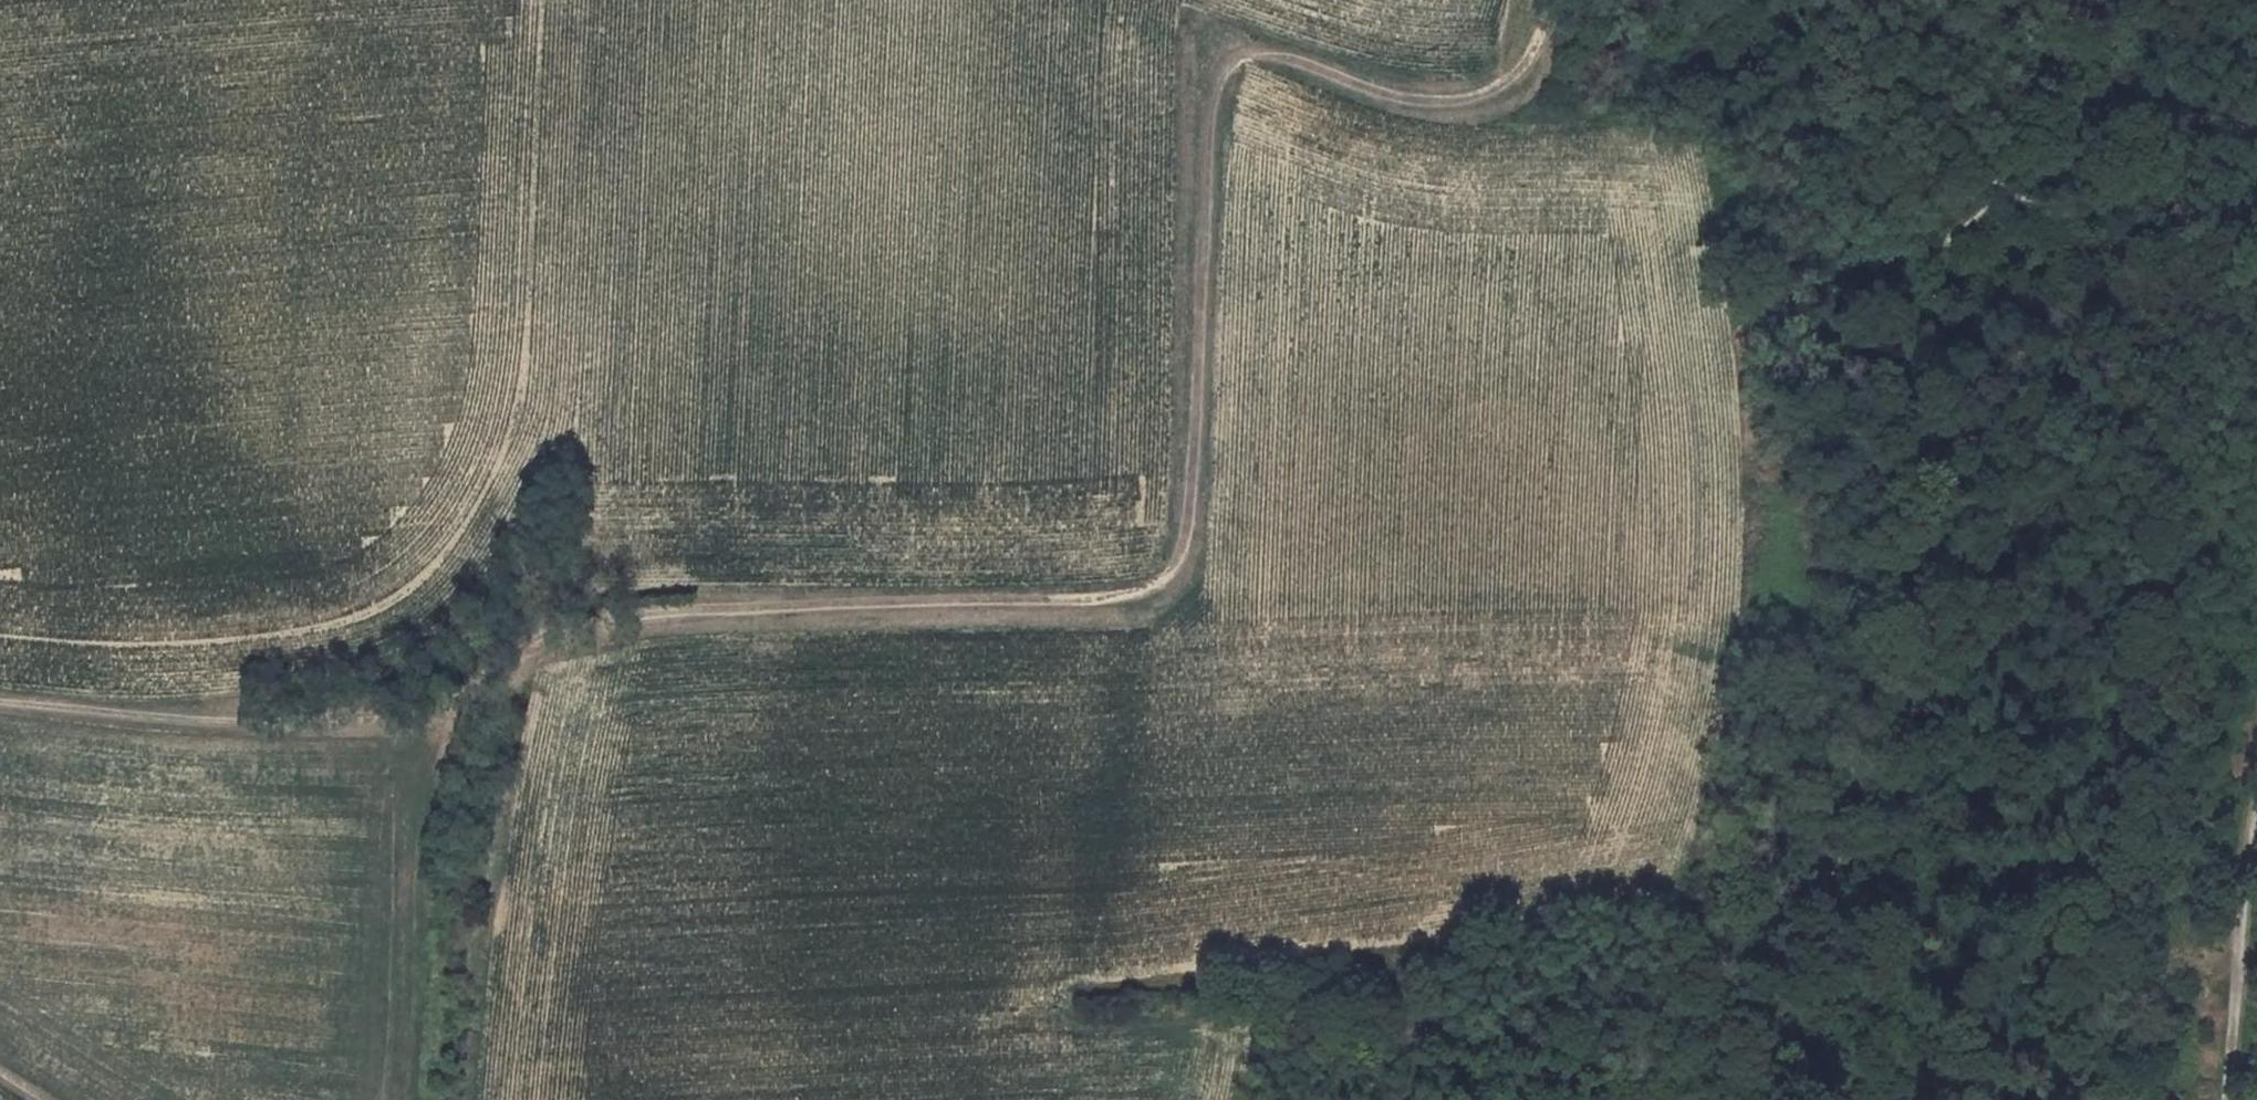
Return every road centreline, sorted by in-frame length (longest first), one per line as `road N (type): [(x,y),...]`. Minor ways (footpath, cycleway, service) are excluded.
road 1 (track): [(1552,0),(1534,54),(1515,79),(1482,97),(1438,104),(1394,99),(1277,56),(1240,54),(1220,71),(1211,107),(1192,513),(1180,555),(1157,587),(1126,599),(655,615),(559,634),(464,694),(359,722),(230,722),(0,702)]
road 2 (track): [(2226,1099),(2256,800)]

